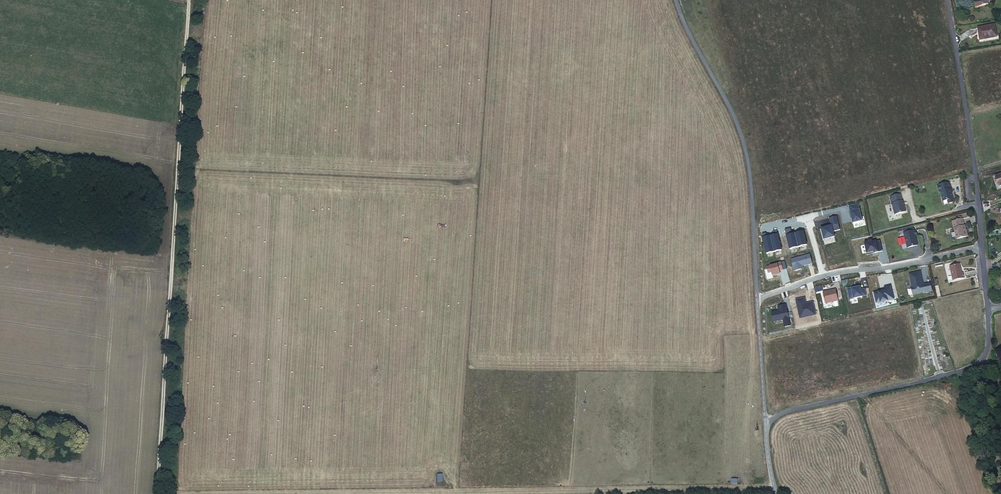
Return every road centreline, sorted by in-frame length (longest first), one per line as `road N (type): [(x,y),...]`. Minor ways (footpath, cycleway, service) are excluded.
road 1 (track): [(190,0),(157,493)]
road 2 (unclassified): [(675,0),(745,147),(758,299)]
road 3 (residential): [(989,310),(981,363),(767,424)]
road 4 (residential): [(945,0),(982,245)]
road 5 (residential): [(982,245),(823,276)]
road 6 (unclassified): [(758,299),(767,424)]

